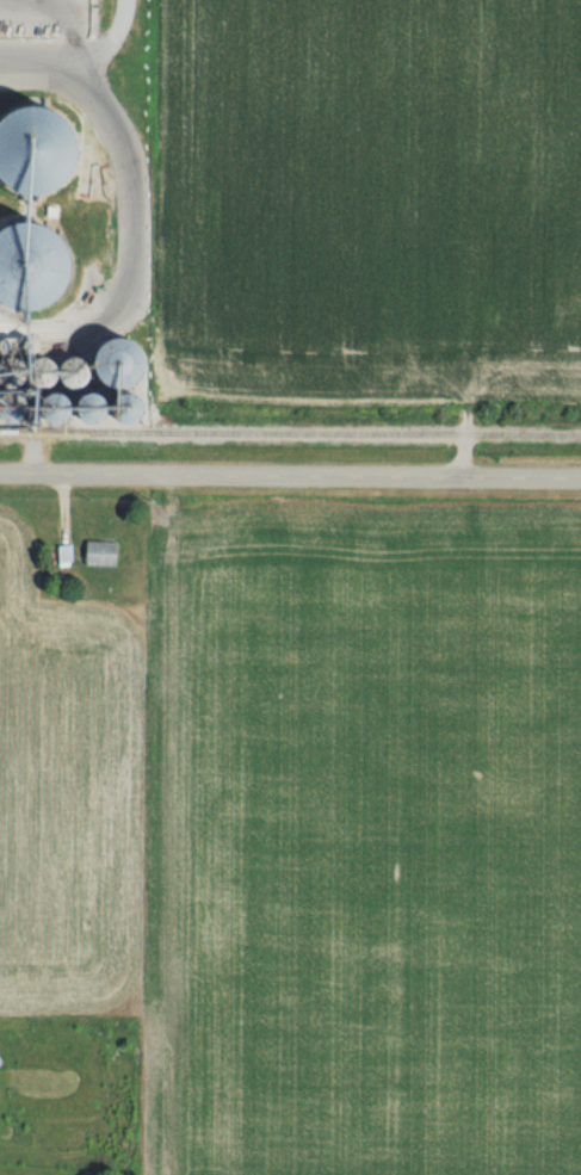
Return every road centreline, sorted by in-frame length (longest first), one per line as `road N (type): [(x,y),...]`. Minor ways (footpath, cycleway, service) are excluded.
road 1 (residential): [(580,480),(0,476)]

